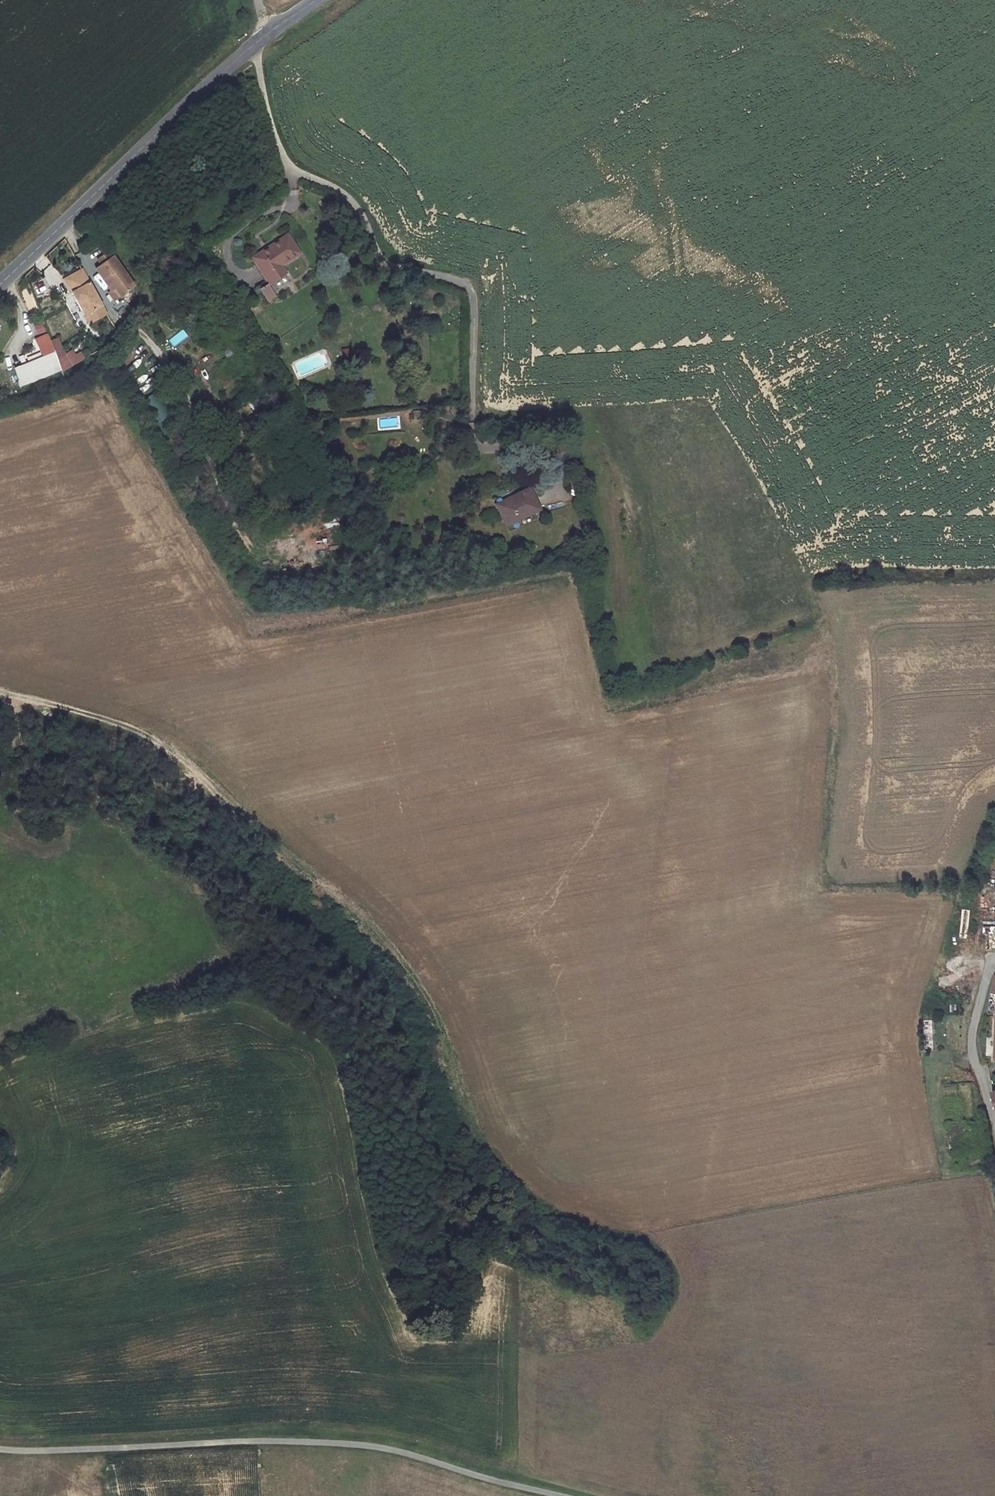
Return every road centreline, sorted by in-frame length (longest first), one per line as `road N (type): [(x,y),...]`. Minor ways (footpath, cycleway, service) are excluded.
road 1 (unclassified): [(0,1448),(355,1443),(555,1495)]
road 2 (tertiary): [(317,0),(183,107),(0,284)]
road 3 (unclassified): [(994,1130),(971,1037),(994,964)]
road 4 (track): [(0,695),(134,729)]

